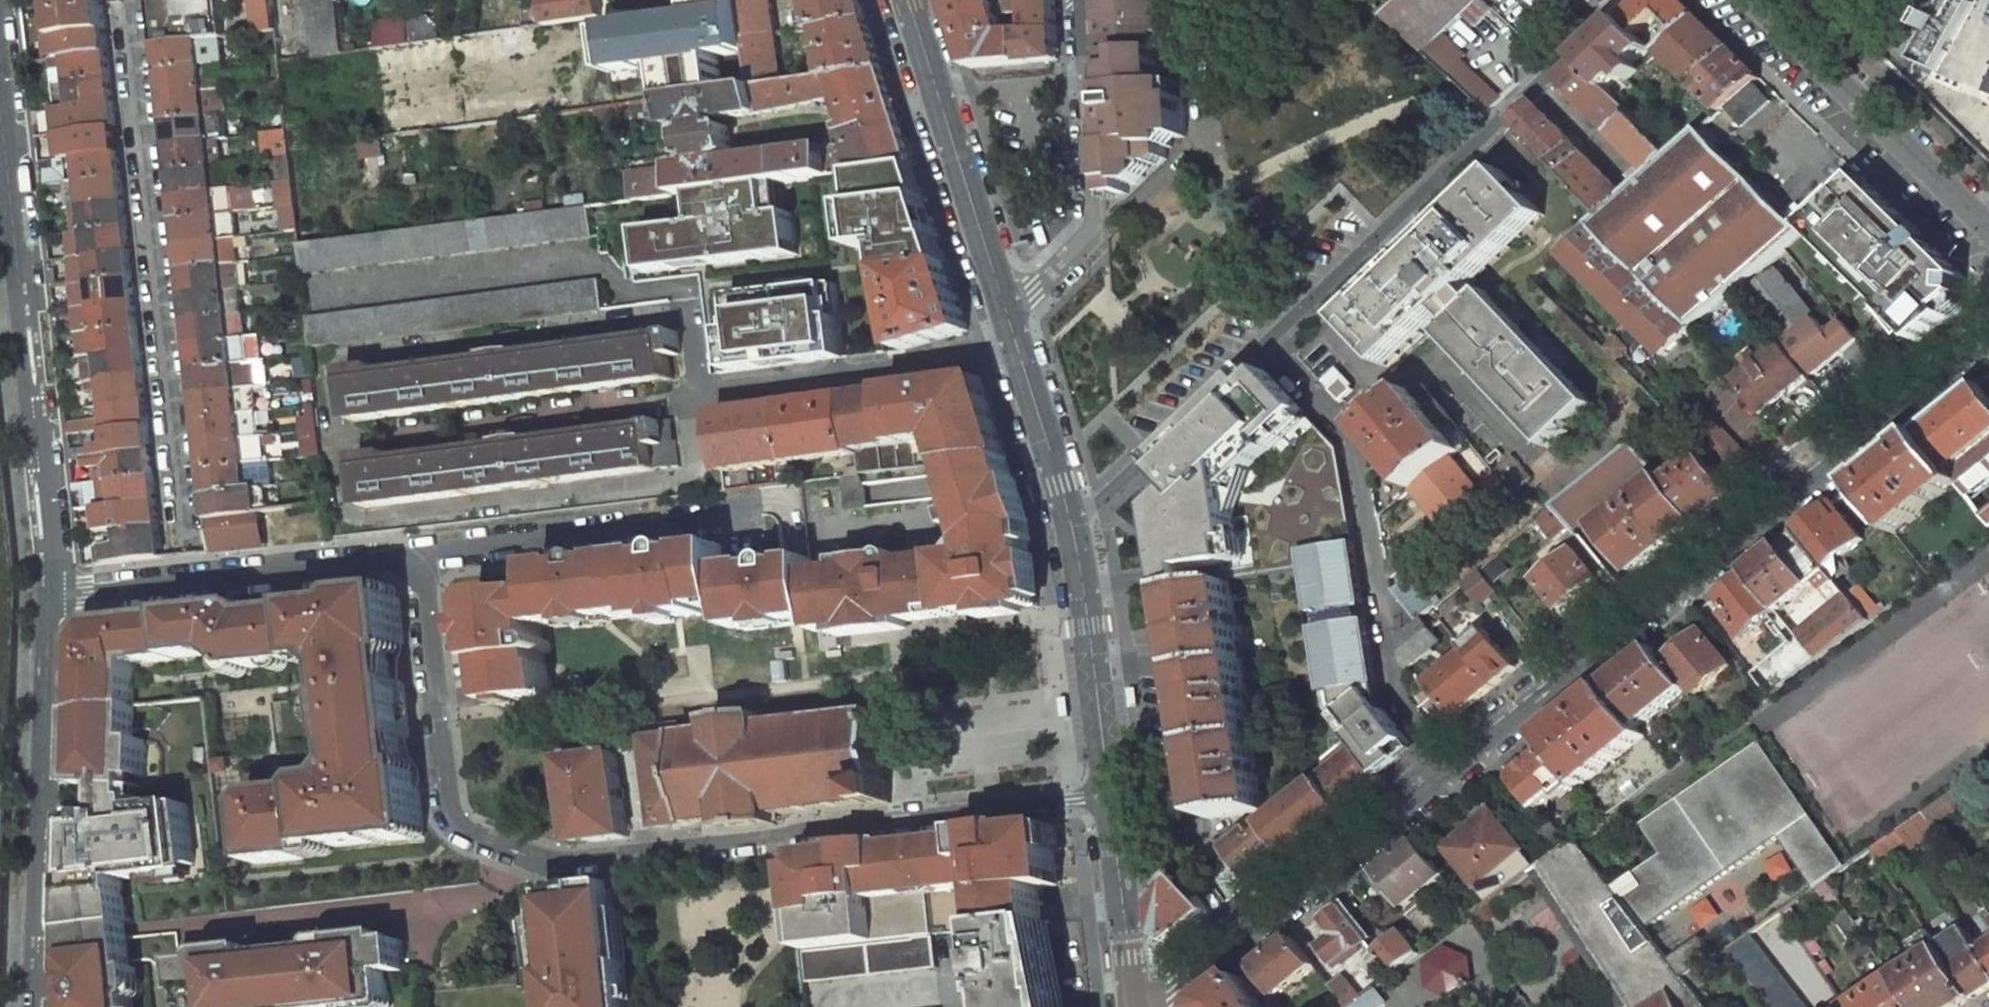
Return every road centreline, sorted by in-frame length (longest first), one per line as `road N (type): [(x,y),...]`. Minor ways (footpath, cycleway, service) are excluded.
road 1 (residential): [(1134,993),(1173,990),(1988,340)]
road 2 (residential): [(689,396),(695,464),(687,479),(366,522),(349,514),(335,371),(350,355),(676,312),(688,323),(697,394)]
road 3 (residential): [(1109,795),(566,862),(473,838),(449,803),(422,554)]
road 4 (residential): [(1626,0),(1071,525)]
road 5 (residential): [(0,153),(46,594)]
road 6 (residential): [(46,594),(33,1006)]
road 7 (residential): [(422,554),(46,594)]
road 8 (residential): [(1007,309),(1089,234),(1094,217),(1083,0)]
road 9 (residential): [(422,554),(749,517)]
road 10 (secondary): [(910,0),(1007,309)]
road 11 (residential): [(1017,348),(697,394)]
road 12 (tertiary): [(1988,224),(1758,0)]
road 13 (secondary): [(1071,525),(1109,795)]
road 14 (secondary): [(1109,795),(1134,993)]
road 15 (secondary): [(1017,348),(1071,525)]

